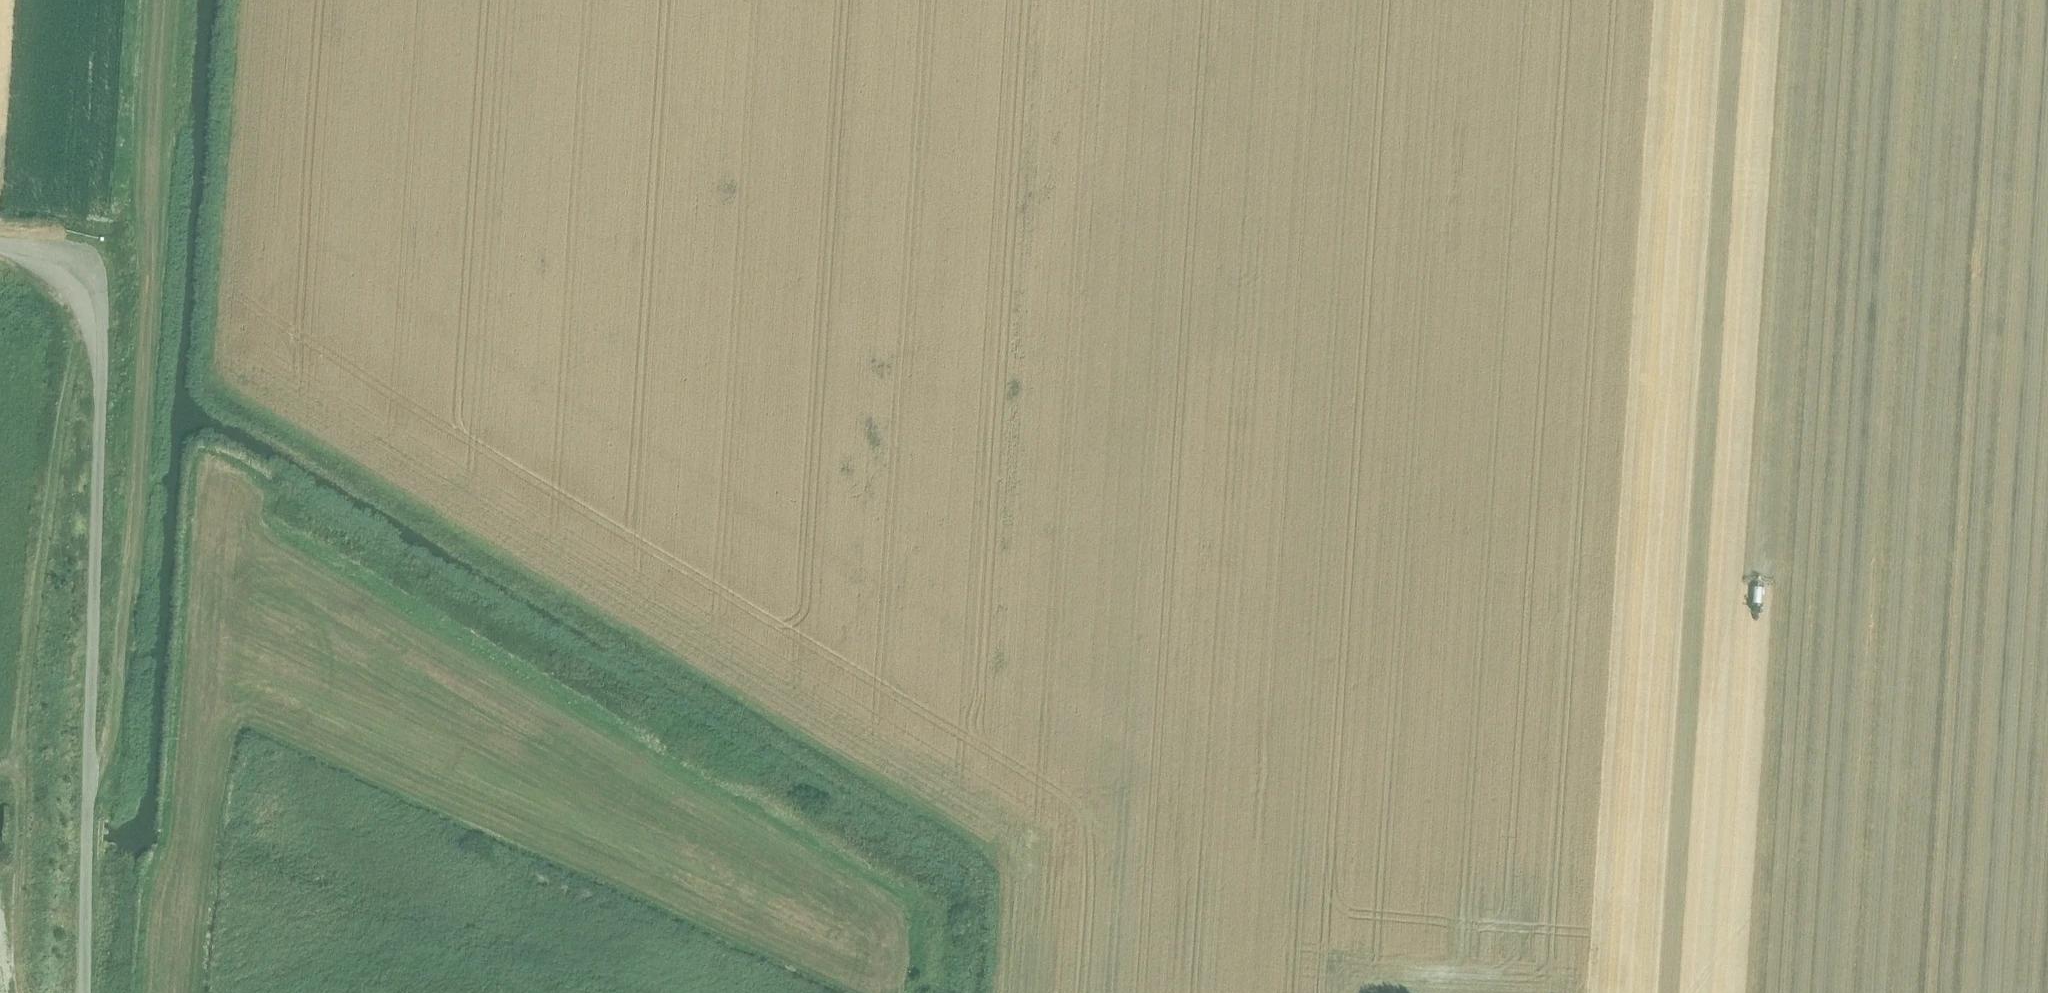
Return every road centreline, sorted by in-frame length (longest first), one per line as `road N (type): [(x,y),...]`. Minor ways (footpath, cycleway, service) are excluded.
road 1 (unclassified): [(85,992),(99,305),(80,270),(58,257),(0,249)]

